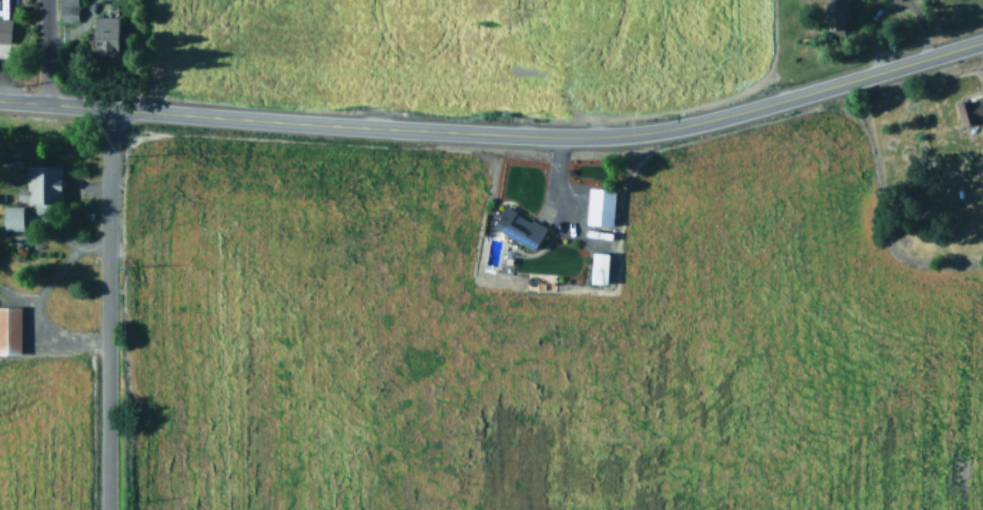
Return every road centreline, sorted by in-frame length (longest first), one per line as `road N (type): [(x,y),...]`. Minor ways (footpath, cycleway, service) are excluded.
road 1 (secondary): [(982,40),(635,132),(362,125),(43,102)]
road 2 (residential): [(105,509),(109,108)]

